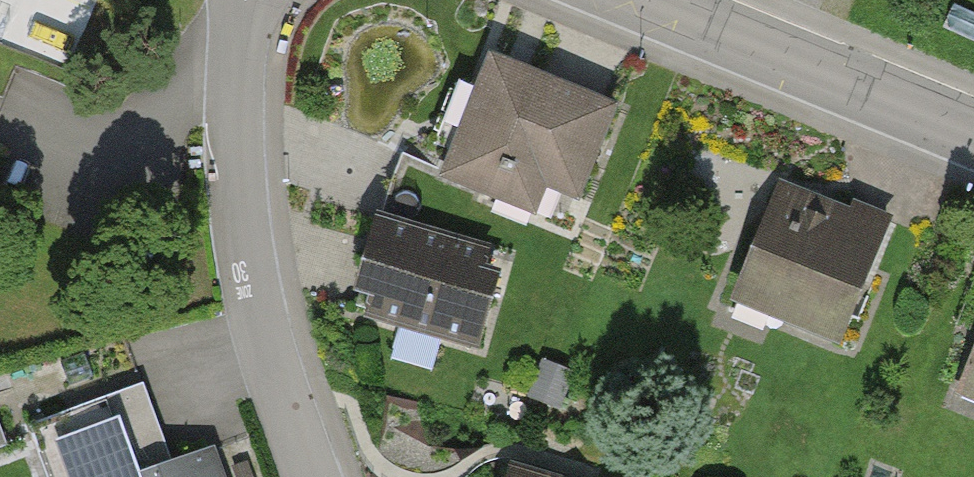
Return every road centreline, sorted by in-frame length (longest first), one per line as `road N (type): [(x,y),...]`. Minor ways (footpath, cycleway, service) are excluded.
road 1 (residential): [(317,476),(265,334),(228,132),(244,0)]
road 2 (residential): [(644,0),(973,133)]

